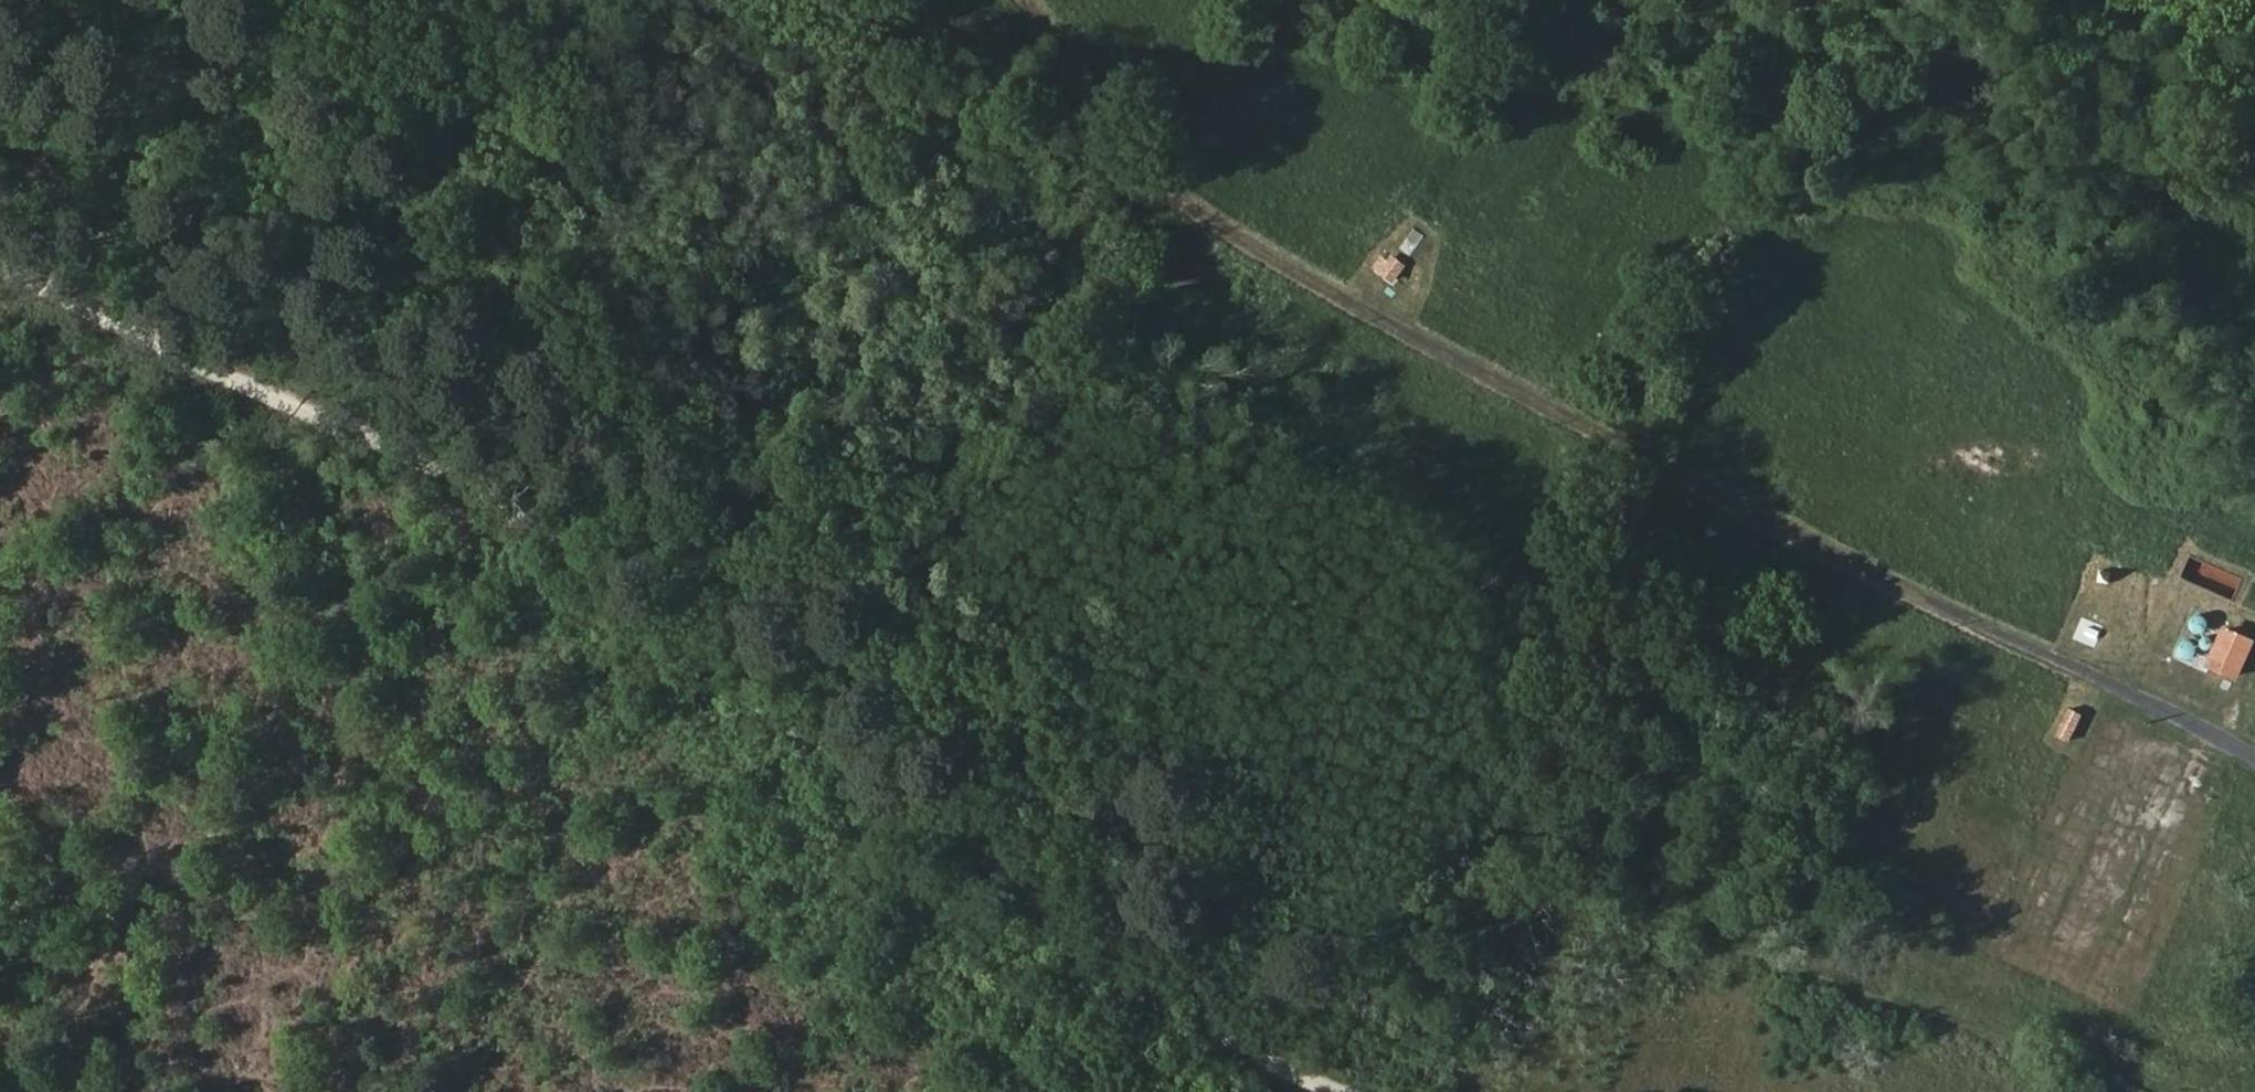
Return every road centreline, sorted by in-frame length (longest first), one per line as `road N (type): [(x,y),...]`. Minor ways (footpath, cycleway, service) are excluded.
road 1 (track): [(0,249),(443,458),(1320,1091)]
road 2 (track): [(2254,757),(1360,305),(1208,217),(1071,69),(1023,0)]

